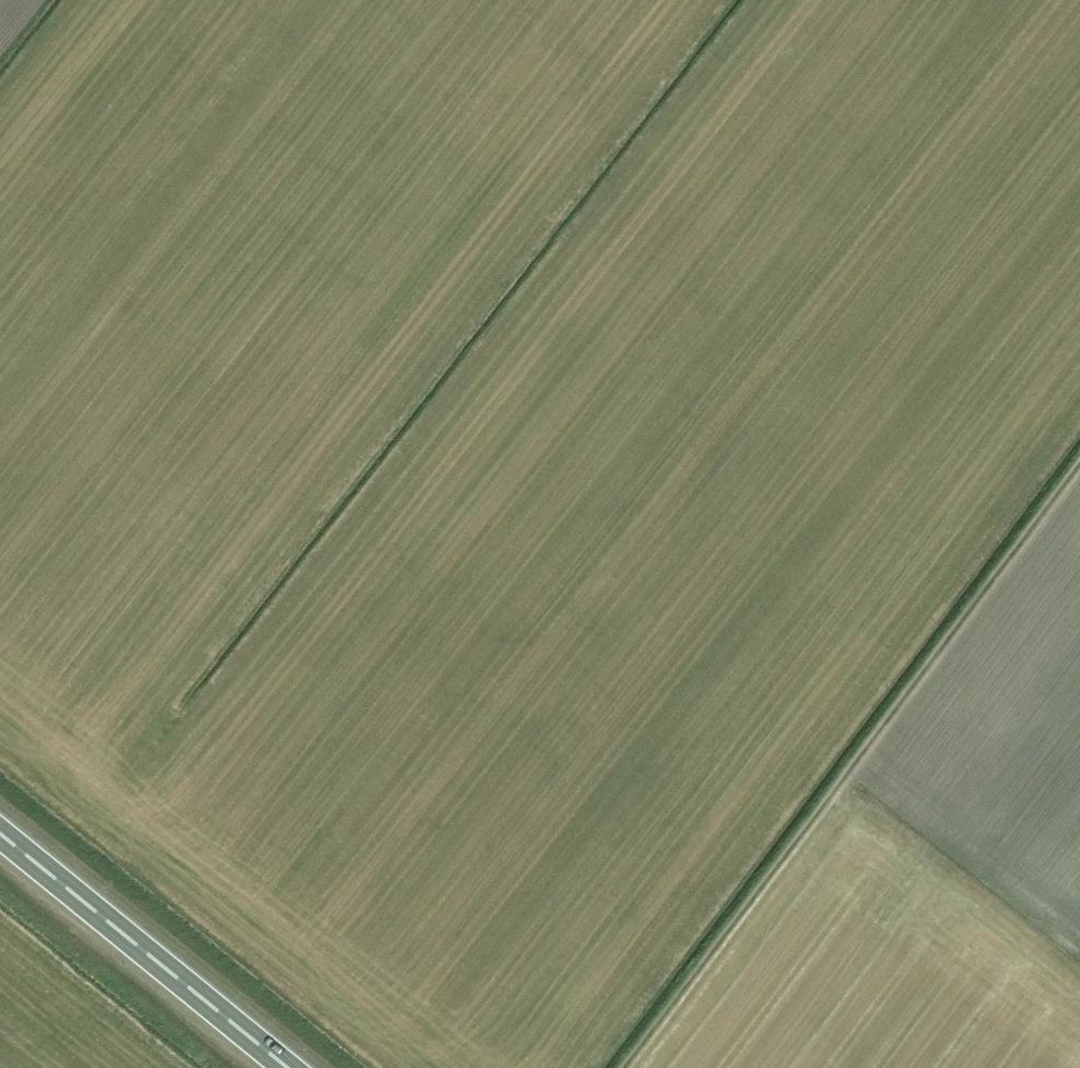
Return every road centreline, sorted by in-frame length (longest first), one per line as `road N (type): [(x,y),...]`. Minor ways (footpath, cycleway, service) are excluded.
road 1 (track): [(1079,457),(622,1067)]
road 2 (trunk): [(287,1067),(0,835)]

